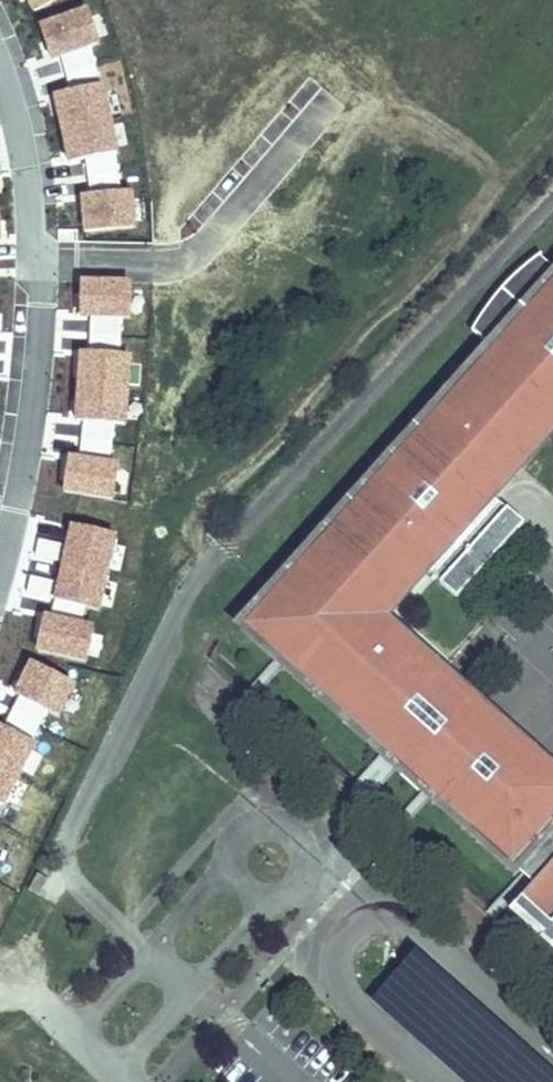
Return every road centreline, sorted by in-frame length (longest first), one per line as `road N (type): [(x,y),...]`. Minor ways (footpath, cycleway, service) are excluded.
road 1 (residential): [(116,1070),(302,880),(302,851),(289,830),(267,823),(243,835),(153,956),(99,1006),(86,1027),(97,1046)]
road 2 (residential): [(0,33),(24,104),(43,255)]
road 3 (residential): [(164,256),(78,262),(43,255)]

